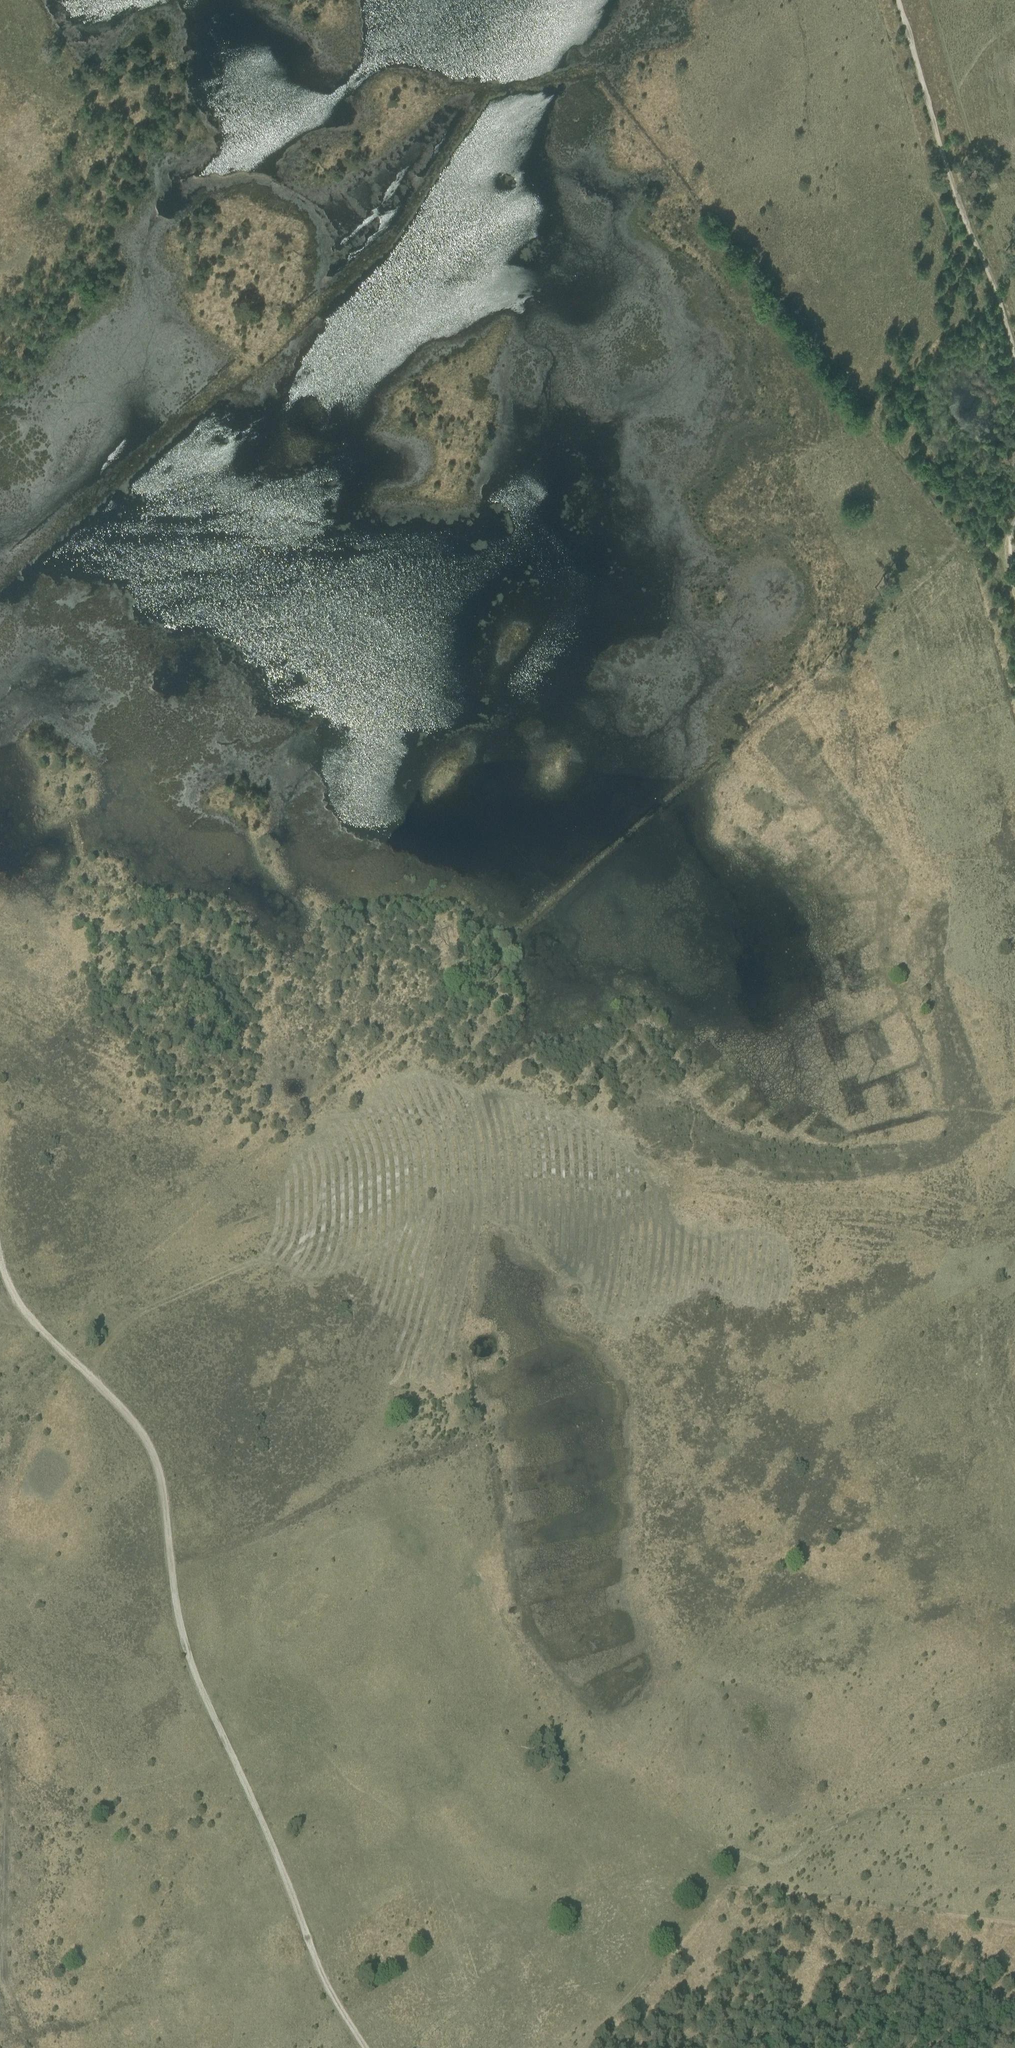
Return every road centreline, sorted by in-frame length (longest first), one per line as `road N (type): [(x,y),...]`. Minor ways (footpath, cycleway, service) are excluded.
road 1 (track): [(0,1260),(30,1319),(152,1451),(176,1614),(198,1685),(317,1962),(365,2047)]
road 2 (track): [(897,0),(1014,363)]

